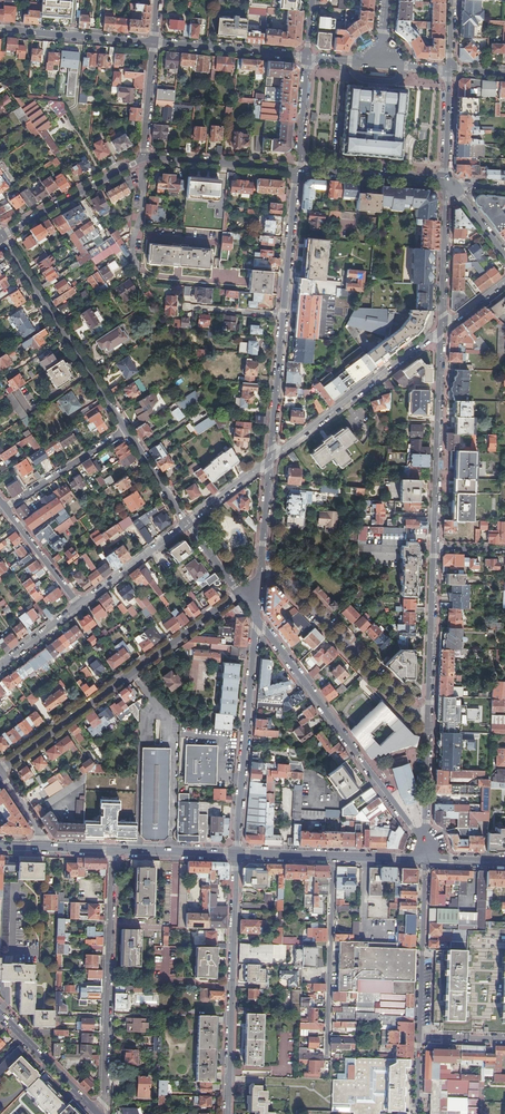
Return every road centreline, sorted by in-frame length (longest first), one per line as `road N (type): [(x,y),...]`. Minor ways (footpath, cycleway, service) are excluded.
road 1 (residential): [(0,770),(240,593)]
road 2 (tertiary): [(257,616),(413,829),(425,859)]
road 3 (tertiary): [(298,172),(271,460)]
road 4 (residential): [(98,1113),(114,849)]
road 5 (tertiary): [(237,853),(227,1113)]
road 6 (tertiary): [(257,616),(237,853)]
road 7 (residential): [(429,729),(279,575),(261,573)]
road 8 (tertiary): [(1,236),(126,430)]
road 9 (tertiary): [(434,548),(442,327)]
road 10 (residential): [(442,327),(271,460)]
road 11 (residential): [(327,1057),(334,856)]
road 12 (tertiary): [(429,729),(434,548)]
road 13 (residential): [(419,1036),(425,859)]
road 14 (residential): [(1,236),(144,157)]
road 15 (residential): [(144,157),(298,172)]
road 16 (tertiary): [(154,43),(0,29)]
road 17 (tertiary): [(307,57),(154,43)]
road 18 (tertiary): [(442,327),(446,181)]
road 19 (residential): [(6,507),(126,430)]
road 20 (tertiary): [(0,1014),(98,1113)]
road 21 (residential): [(187,522),(79,606)]
road 22 (tertiary): [(425,859),(429,729)]
road 23 (residential): [(321,171),(446,181)]
road 24 (secondary): [(237,853),(114,849)]
road 25 (residential): [(6,507),(79,606)]

